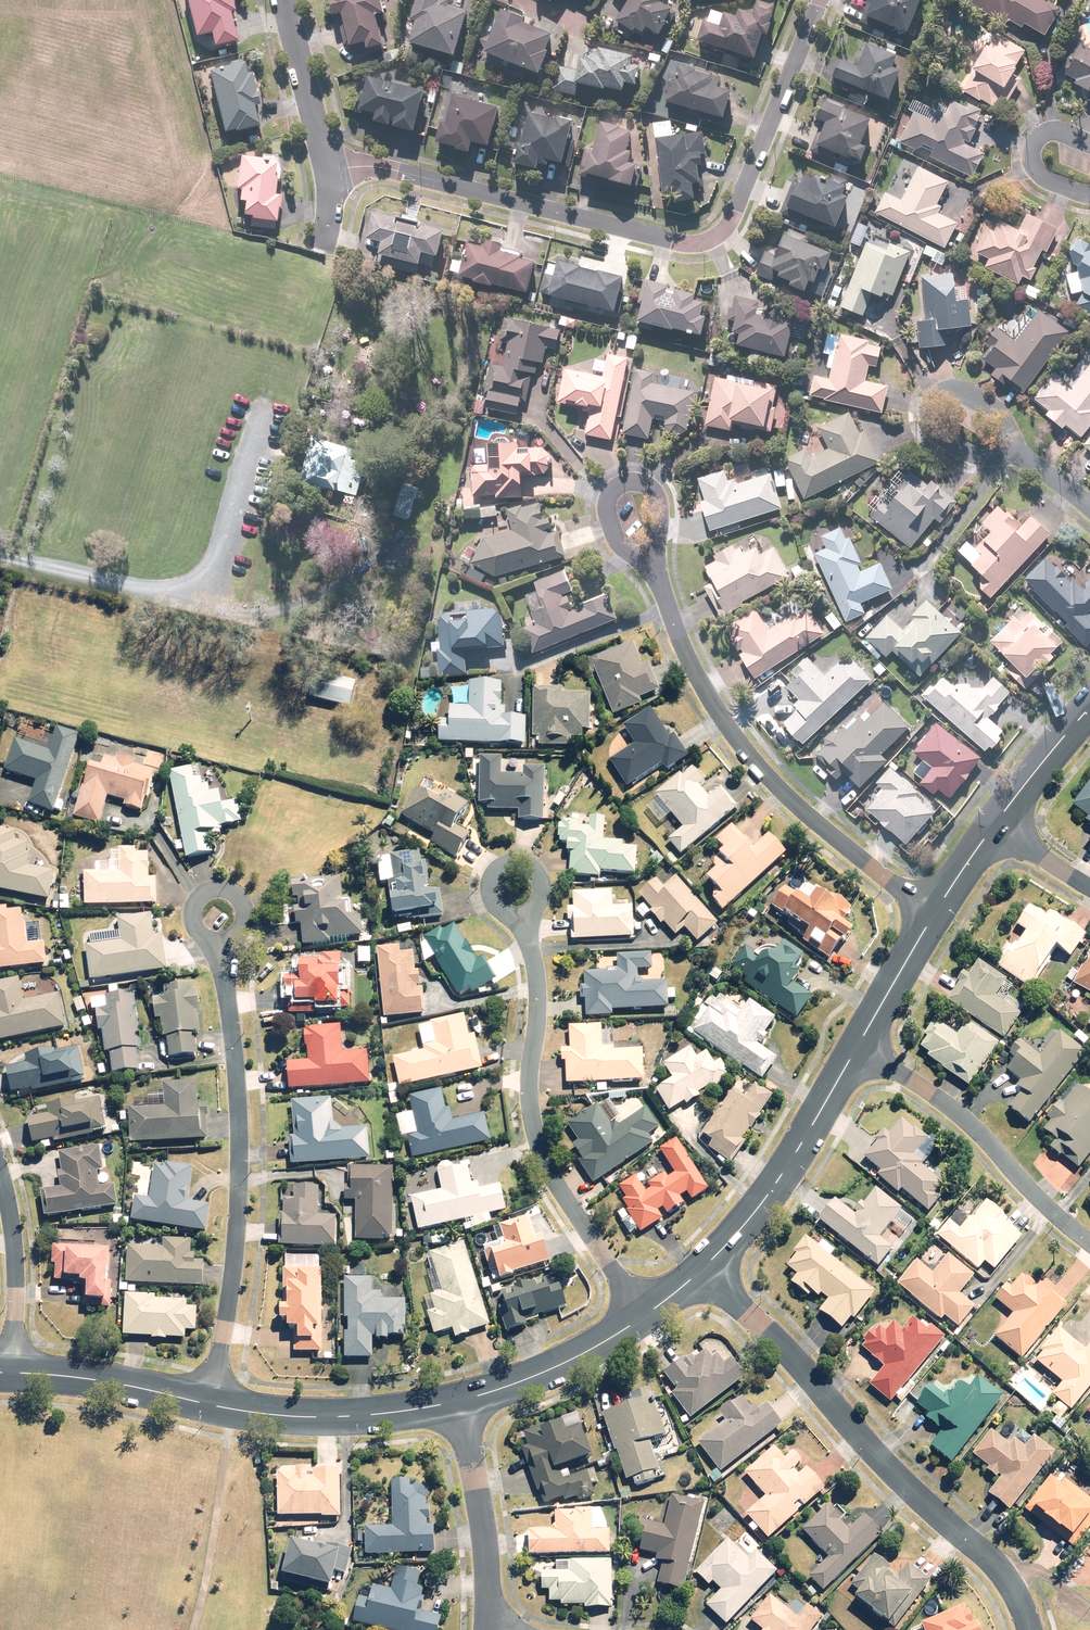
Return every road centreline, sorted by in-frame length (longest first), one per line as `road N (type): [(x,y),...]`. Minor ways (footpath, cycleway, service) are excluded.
road 1 (residential): [(819,0),(737,211),(702,242),(392,169),(329,173)]
road 2 (residential): [(654,570),(716,711),(782,794),(934,905)]
road 3 (residential): [(209,1405),(238,1216),(224,961)]
road 4 (residential): [(703,1268),(1003,1579)]
road 5 (residential): [(645,1315),(544,1156),(530,1075),(537,987),(531,943)]
road 6 (track): [(266,412),(218,562),(203,579),(149,590),(0,553)]
road 7 (residential): [(858,1045),(961,1115),(1089,1241)]
road 8 (tertiary): [(703,1268),(805,1140),(858,1045)]
road 9 (residential): [(1027,457),(970,454),(931,430),(926,411),(943,389),(961,388),(1005,417),(1017,442)]
road 10 (tertiary): [(209,1405),(312,1417),(452,1404)]
road 11 (residential): [(452,1404),(474,1466),(491,1629)]
road 12 (tertiary): [(452,1404),(585,1352),(645,1315)]
road 13 (tertiary): [(15,1371),(209,1405)]
road 14 (residential): [(15,1371),(14,1239),(0,1178)]
road 15 (residential): [(531,943),(491,900),(494,869),(510,858),(531,860),(546,892),(536,914)]
road 16 (residential): [(654,570),(662,527),(659,500),(647,483),(626,482),(613,495),(610,515),(623,544)]
road 17 (residential): [(286,0),(329,173)]
road 18 (tertiary): [(858,1045),(934,905)]
road 19 (residential): [(224,961),(194,923),(197,900),(225,889),(240,905),(242,936)]
road 20 (tertiary): [(991,829),(1089,719)]
road 21 (residential): [(1089,194),(1040,177),(1030,162),(1048,133),(1089,143)]

